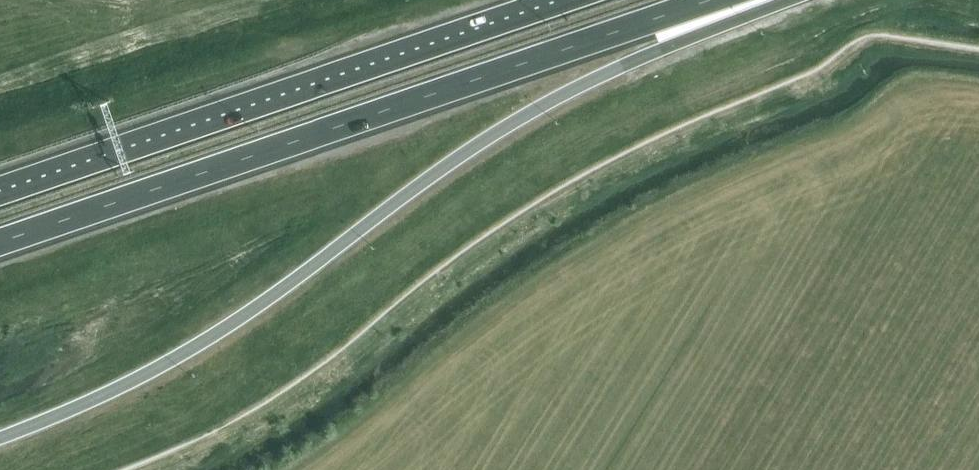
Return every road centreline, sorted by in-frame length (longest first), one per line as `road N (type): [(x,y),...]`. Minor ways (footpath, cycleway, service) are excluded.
road 1 (trunk): [(0,440),(115,391),(212,336),(542,107),(650,55),(796,0)]
road 2 (trunk): [(0,245),(714,0)]
road 3 (trunk): [(569,0),(0,195)]

